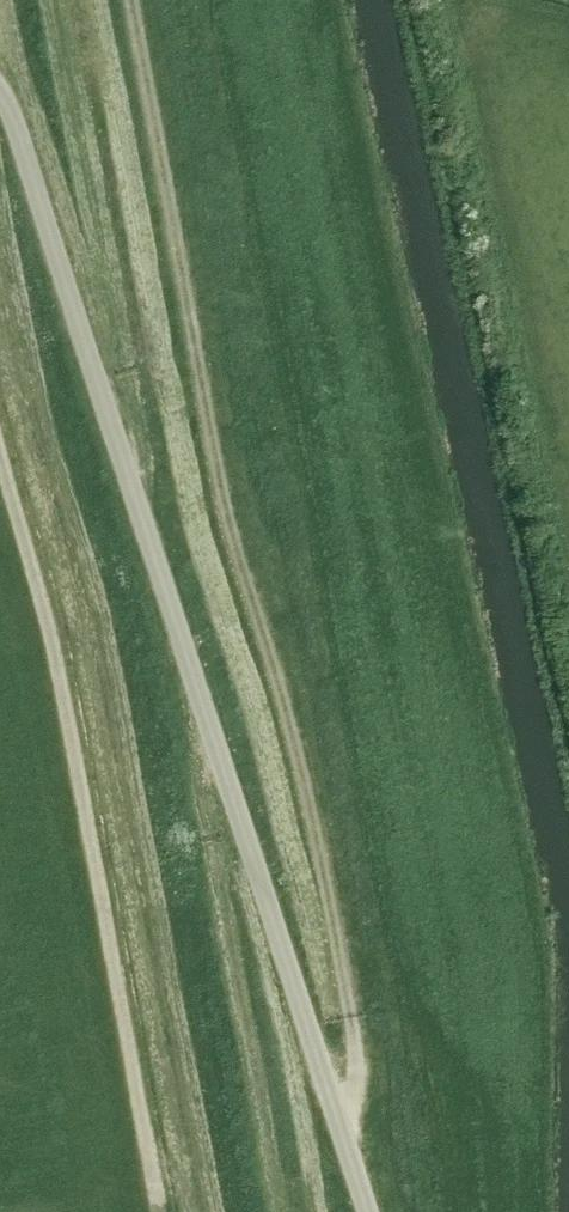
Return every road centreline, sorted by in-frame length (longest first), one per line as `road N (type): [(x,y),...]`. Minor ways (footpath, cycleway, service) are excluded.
road 1 (unclassified): [(0,93),(368,1211)]
road 2 (track): [(127,0),(217,493),(283,699),(350,1015),(355,1093),(336,1112)]
road 3 (track): [(0,441),(46,594),(161,1211)]
road 4 (track): [(280,1211),(193,743),(200,710)]

